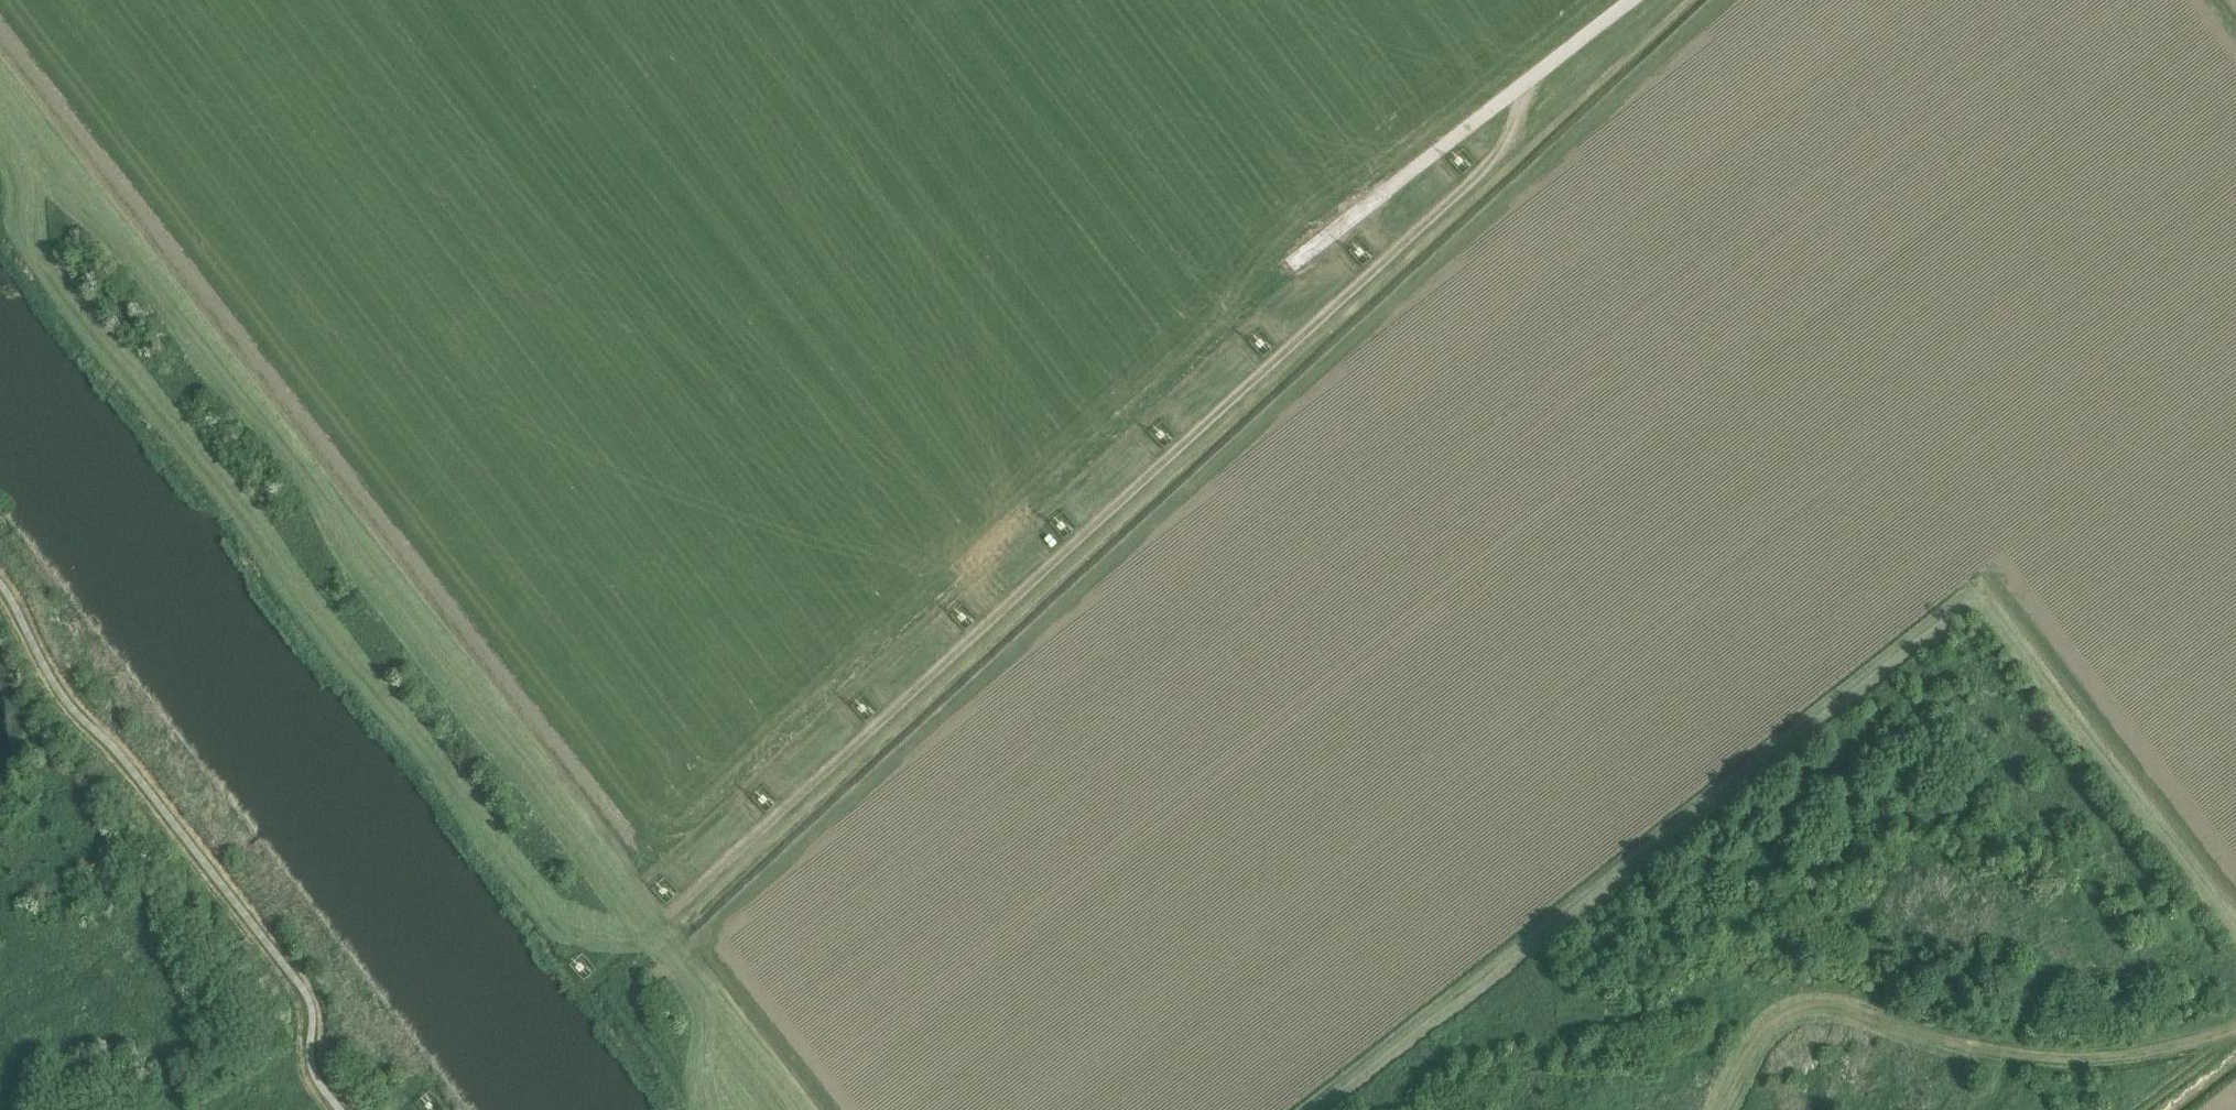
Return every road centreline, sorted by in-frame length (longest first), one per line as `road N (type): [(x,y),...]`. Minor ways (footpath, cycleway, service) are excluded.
road 1 (track): [(666,917),(1513,136),(1527,77)]
road 2 (track): [(1733,1109),(1812,1003),(2007,1055),(2151,1051),(2235,1030)]
road 3 (track): [(666,917),(618,977),(317,612)]
road 4 (track): [(618,977),(659,1057),(702,1109)]

